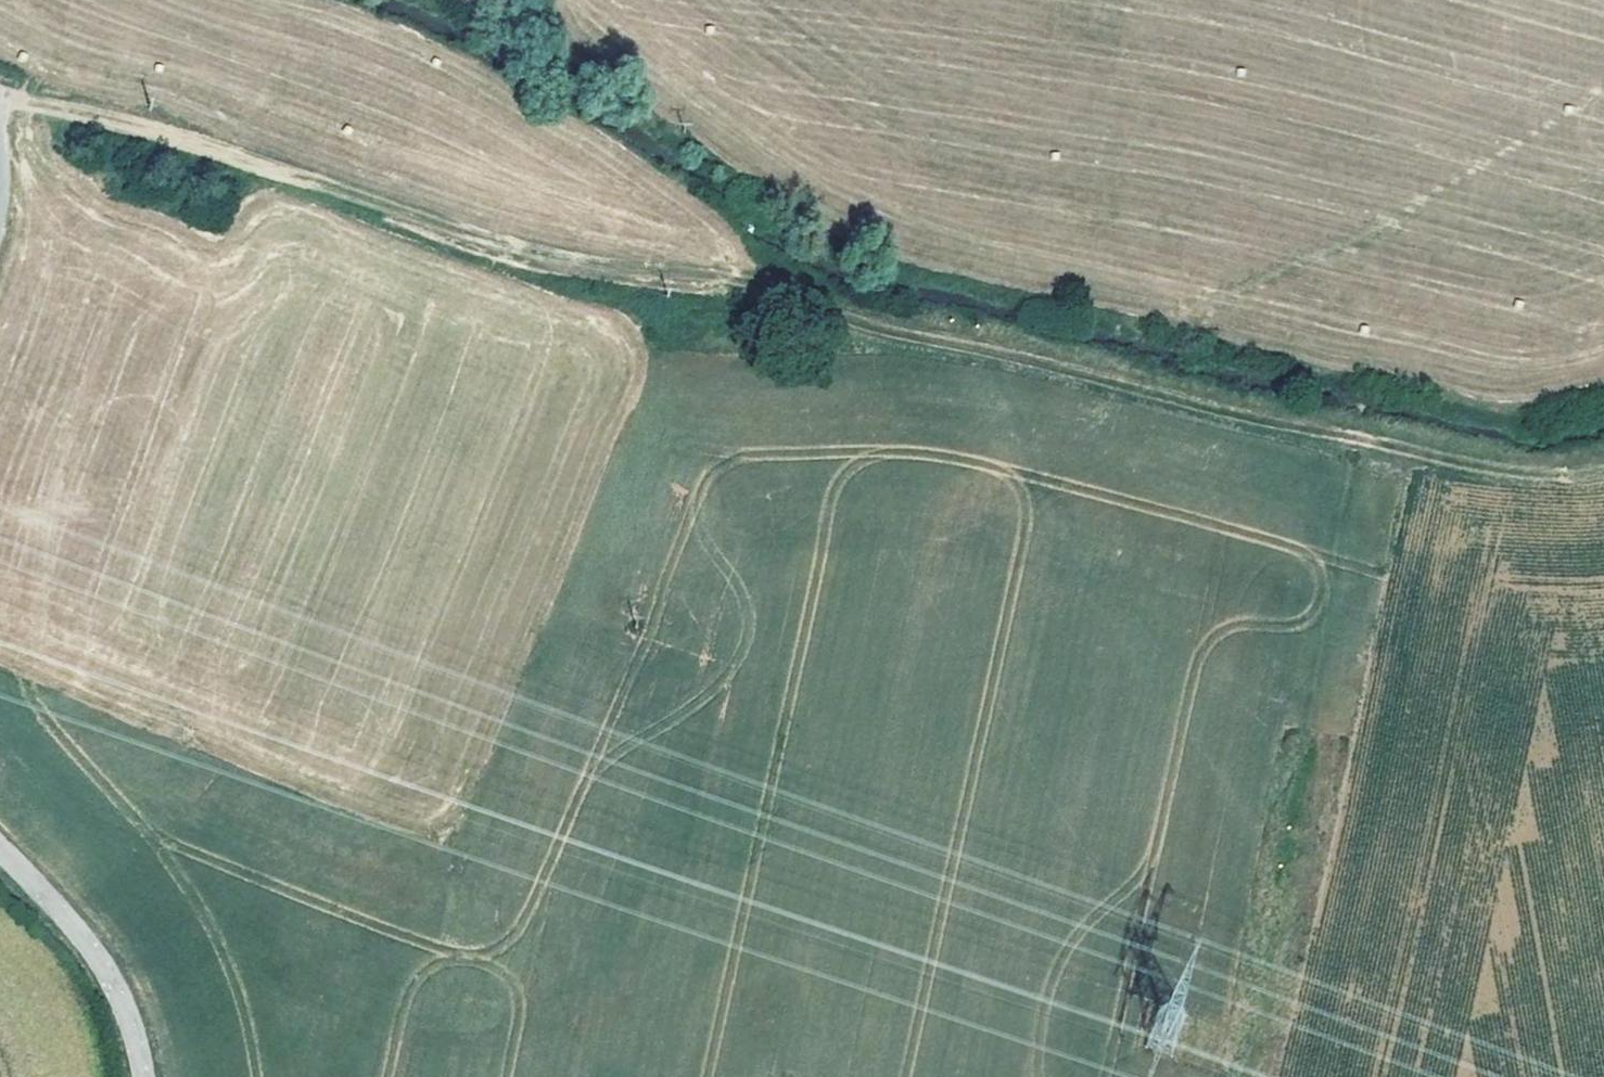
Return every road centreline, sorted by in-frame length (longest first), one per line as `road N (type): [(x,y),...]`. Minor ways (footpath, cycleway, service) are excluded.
road 1 (track): [(0,104),(864,334),(1603,480)]
road 2 (track): [(139,1076),(134,1030),(114,988),(0,847)]

